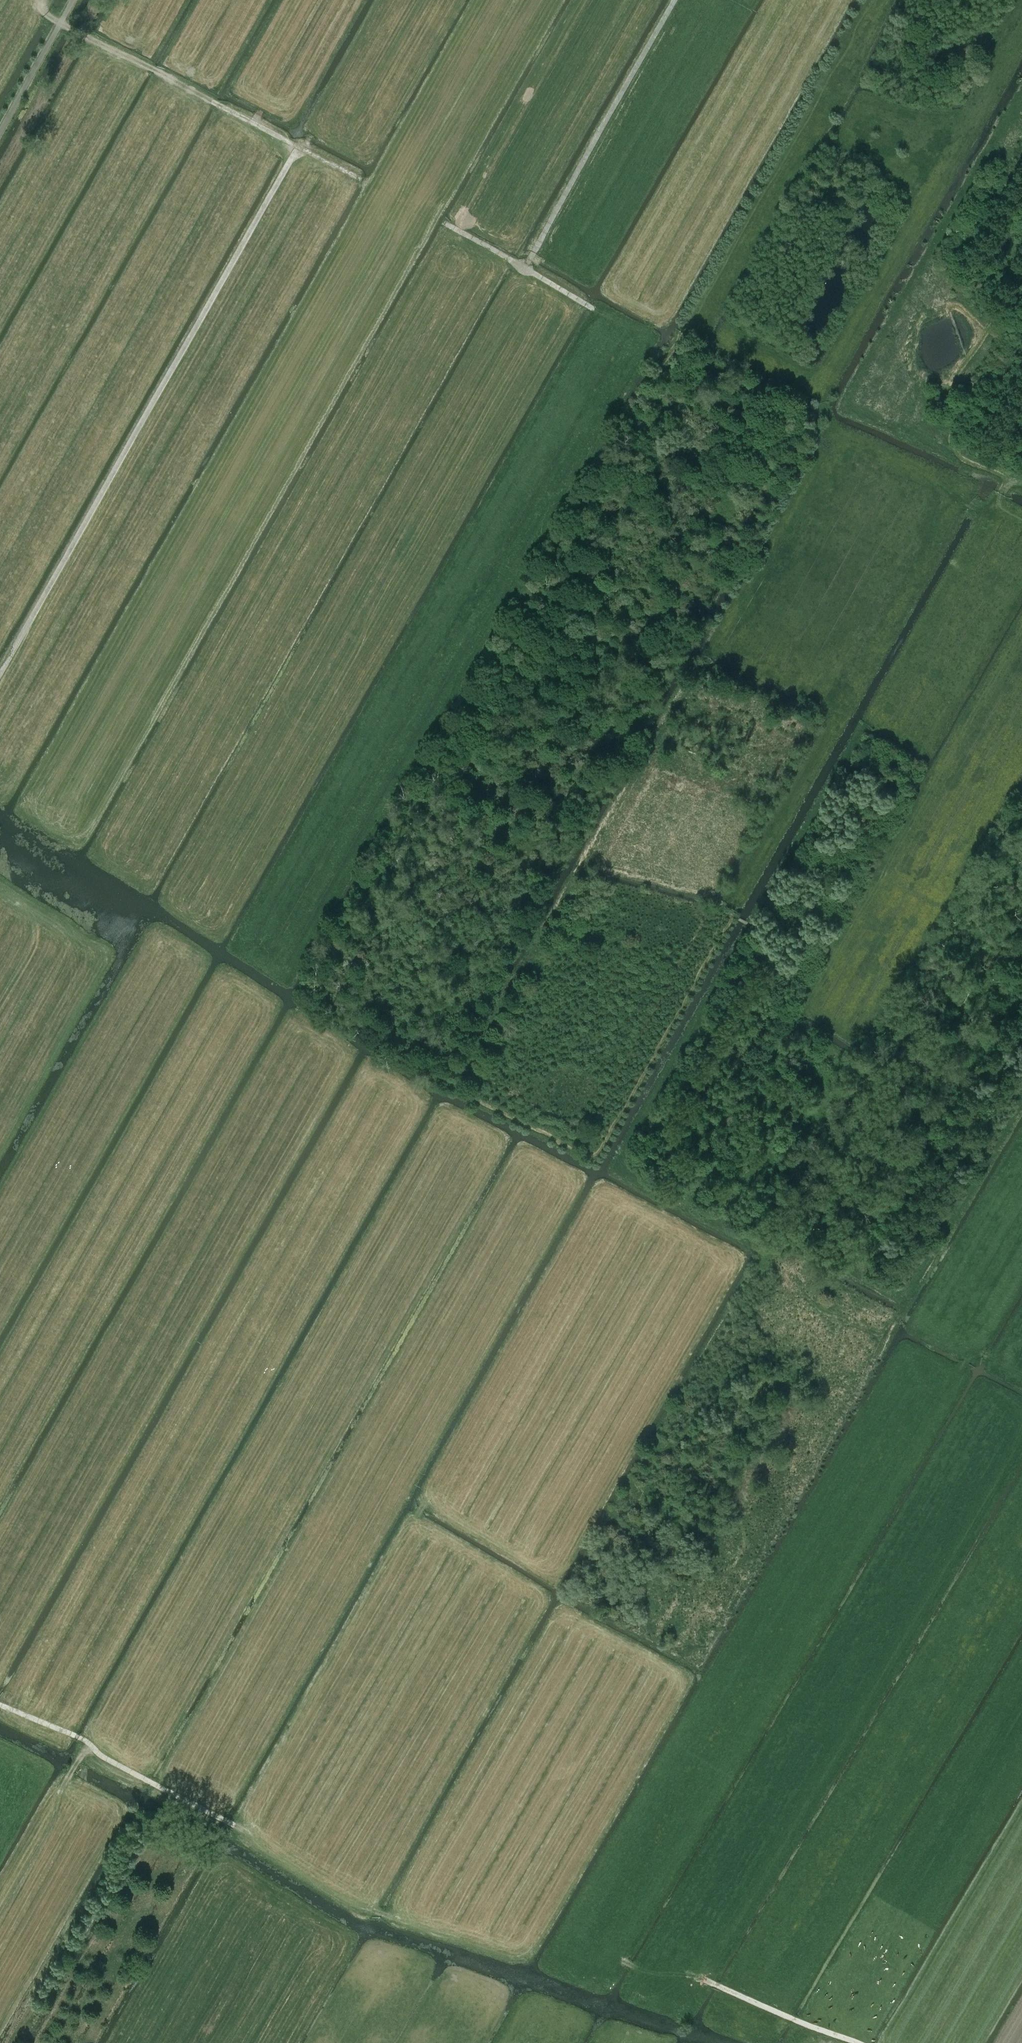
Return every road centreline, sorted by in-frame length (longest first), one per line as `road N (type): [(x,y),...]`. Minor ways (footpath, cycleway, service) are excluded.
road 1 (track): [(0,679),(301,148),(521,260),(533,256),(675,0)]
road 2 (track): [(233,1825),(71,1733),(0,1705)]
road 3 (track): [(858,2042),(712,1983)]

